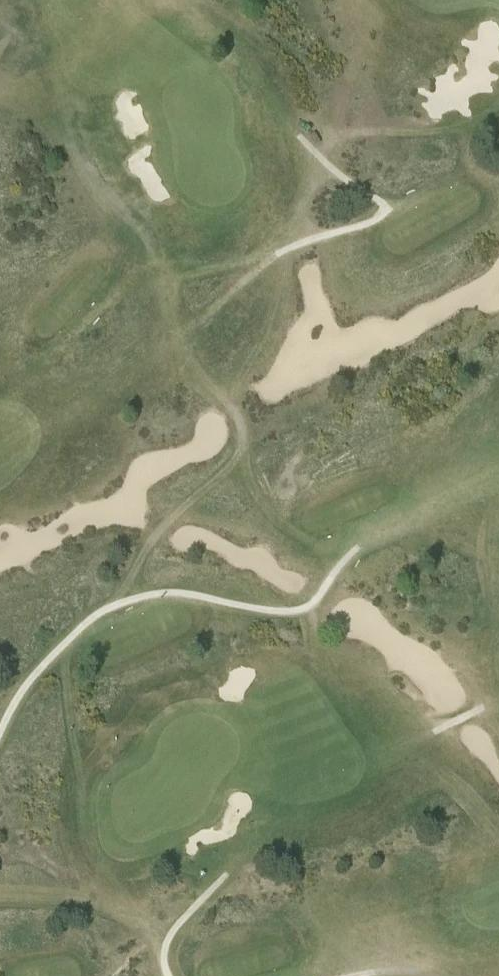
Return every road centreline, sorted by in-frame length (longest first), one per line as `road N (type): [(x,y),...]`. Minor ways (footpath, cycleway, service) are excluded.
road 1 (track): [(486,669),(472,651),(408,620),(261,508),(238,418),(176,320),(141,237),(47,122)]
road 2 (track): [(0,730),(36,673),(103,610),(169,597),(295,614),(314,604),(353,552)]
road 3 (track): [(174,0),(228,34),(292,127),(309,140),(463,131),(498,117)]
road 4 (track): [(56,351),(148,273),(247,259),(283,240),(338,140)]
road 5 (track): [(103,610),(150,537),(229,470),(244,446)]
road 6 (track): [(498,704),(486,669),(498,515)]
road 7 (track): [(166,975),(162,958),(174,928),(223,877)]

